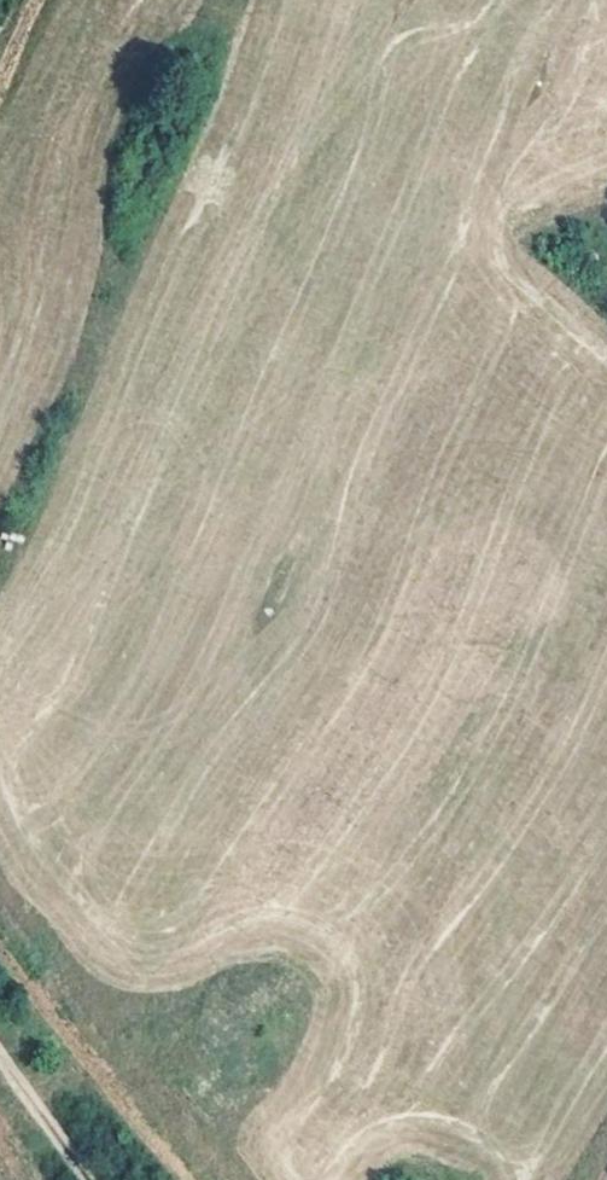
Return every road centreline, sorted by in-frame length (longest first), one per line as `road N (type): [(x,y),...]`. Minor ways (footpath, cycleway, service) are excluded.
road 1 (track): [(0,1060),(94,1179)]

